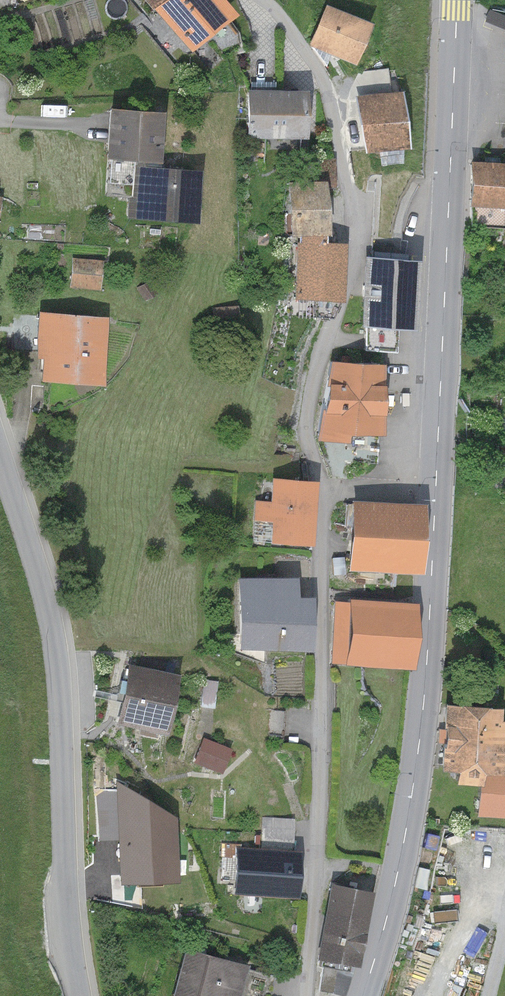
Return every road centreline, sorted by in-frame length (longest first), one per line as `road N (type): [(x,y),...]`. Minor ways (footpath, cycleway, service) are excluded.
road 1 (residential): [(265,0),(324,80),(355,239),(311,386),(307,439),(324,488),(323,708),(306,995)]
road 2 (primary): [(363,995),(411,808),(430,605),(457,0)]
road 3 (tertiary): [(82,995),(64,854),(62,684),(52,615),(0,458)]

